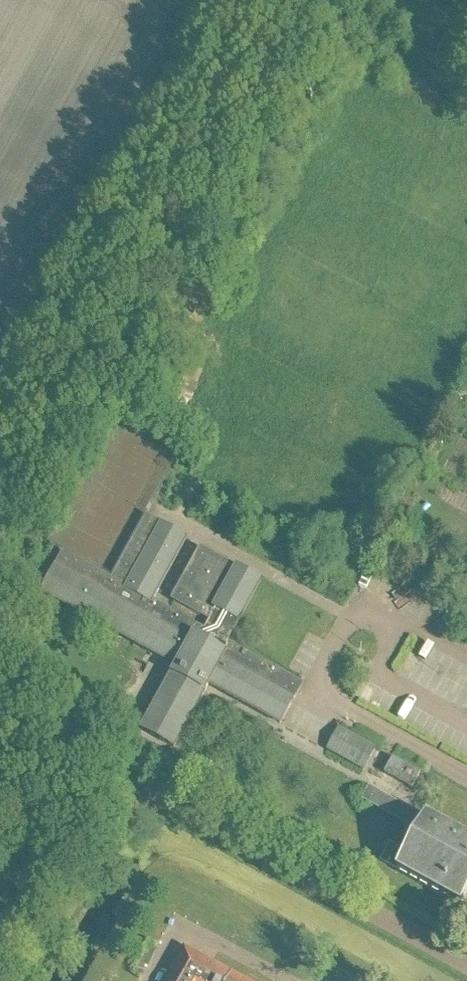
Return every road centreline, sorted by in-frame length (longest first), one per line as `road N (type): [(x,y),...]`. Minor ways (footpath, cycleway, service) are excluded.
road 1 (unclassified): [(26,980),(118,811),(143,796),(162,798),(466,964)]
road 2 (track): [(296,0),(466,95)]

